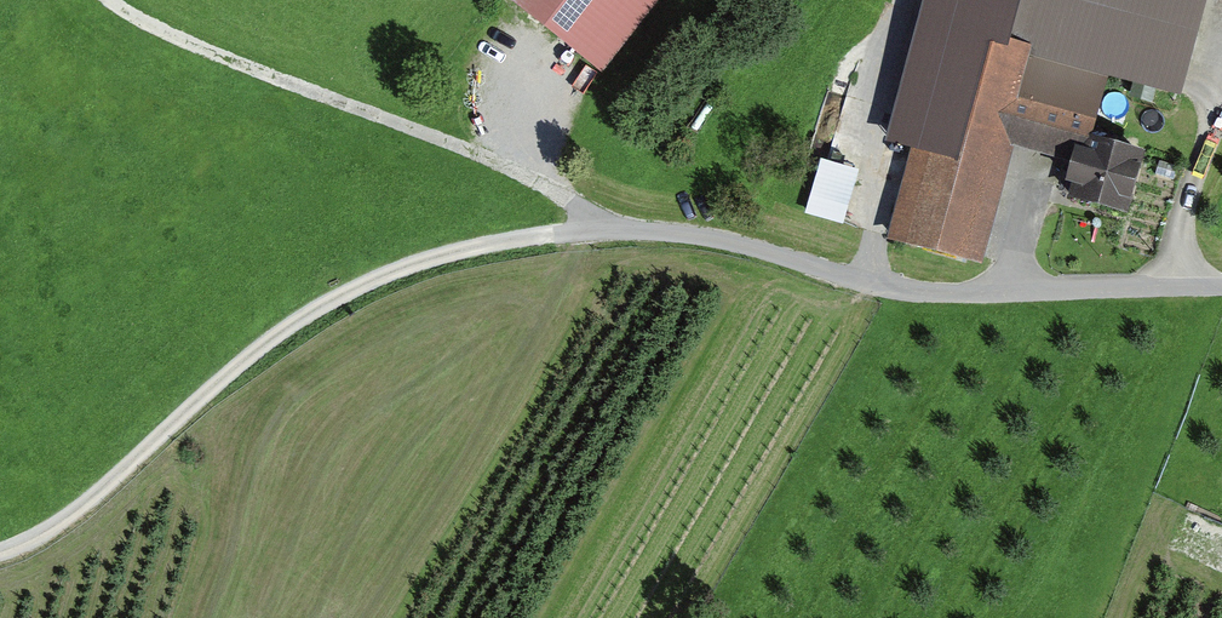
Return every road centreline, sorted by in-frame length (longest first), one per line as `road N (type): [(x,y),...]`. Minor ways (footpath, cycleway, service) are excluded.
road 1 (unclassified): [(217,384),(323,304),(427,260),(598,227),(737,245),(890,291),(1221,288)]
road 2 (track): [(107,0),(275,80),(487,157),(583,207),(598,227)]
road 3 (track): [(869,285),(869,175),(918,0)]
road 4 (track): [(217,384),(102,493),(0,554)]
road 5 (track): [(1221,63),(1168,288)]
road 6 (track): [(1031,166),(1009,294)]

